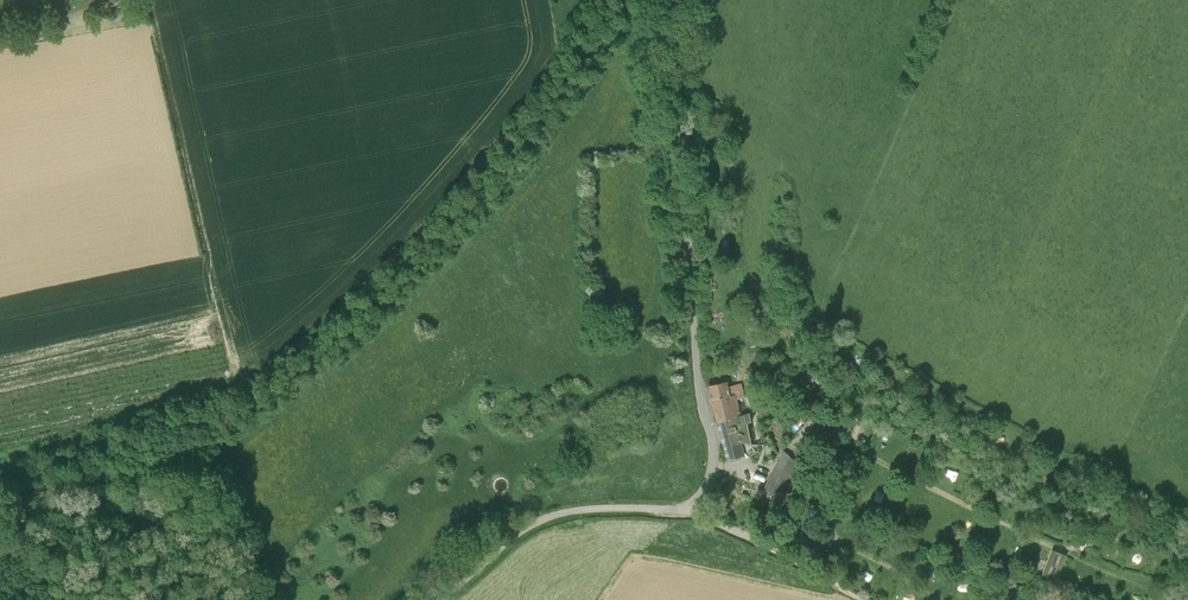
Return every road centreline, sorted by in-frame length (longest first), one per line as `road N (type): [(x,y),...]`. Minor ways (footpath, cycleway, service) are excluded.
road 1 (unclassified): [(691,507),(710,477),(714,449),(698,378),(678,168),(676,0)]
road 2 (unclassified): [(441,599),(543,518),(581,509),(691,507)]
road 3 (track): [(0,536),(63,545),(152,585)]

